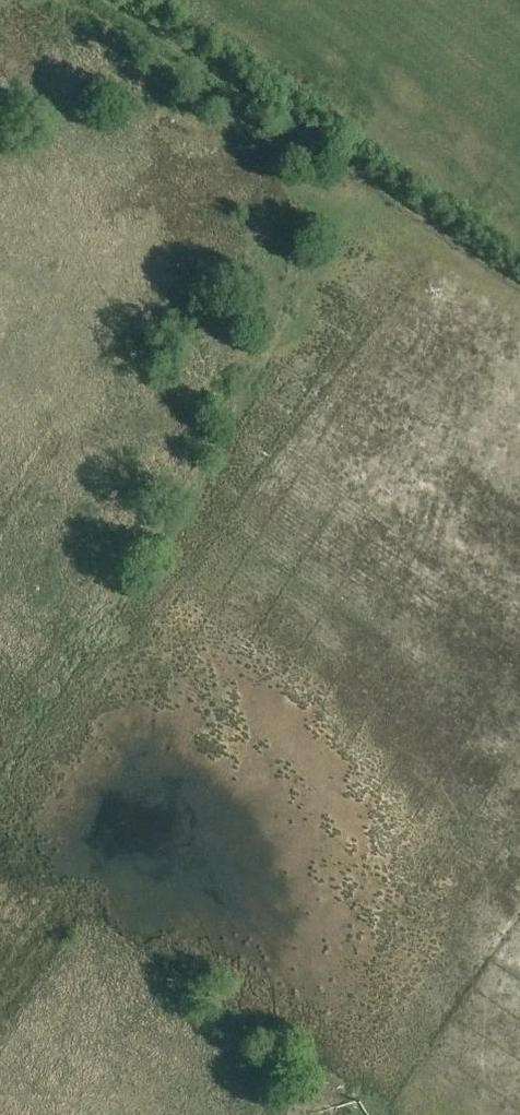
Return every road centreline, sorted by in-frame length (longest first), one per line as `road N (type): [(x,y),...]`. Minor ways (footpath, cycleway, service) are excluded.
road 1 (track): [(519,282),(100,0)]

